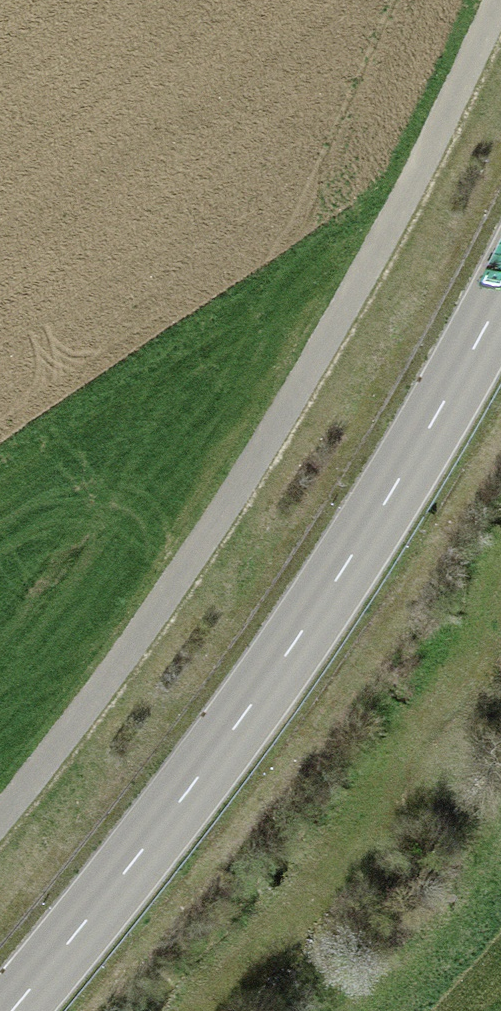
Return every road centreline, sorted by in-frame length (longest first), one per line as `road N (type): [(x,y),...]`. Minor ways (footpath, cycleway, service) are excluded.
road 1 (track): [(0,822),(208,544),(464,95),(500,2)]
road 2 (secondary): [(15,1010),(337,581),(500,291)]

